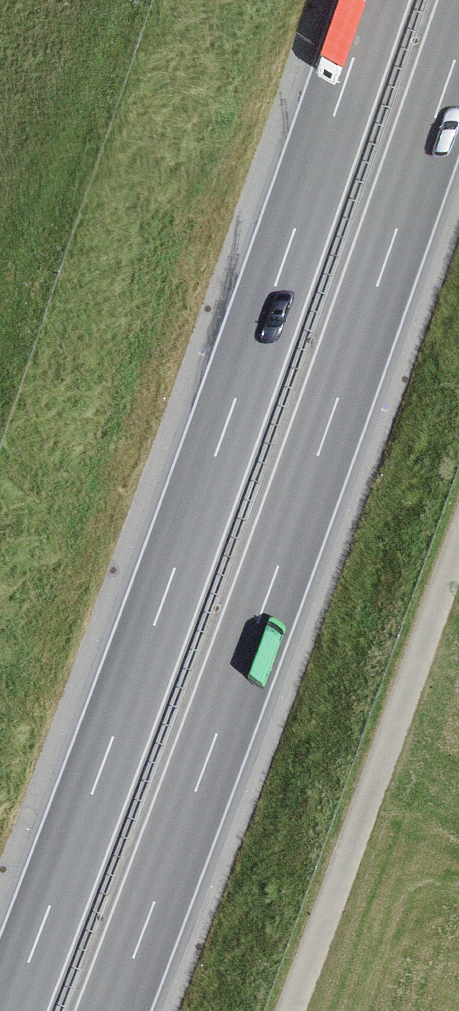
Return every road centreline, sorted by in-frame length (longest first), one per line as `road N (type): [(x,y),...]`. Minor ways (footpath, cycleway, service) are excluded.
road 1 (motorway): [(371,0),(171,576),(7,1010)]
road 2 (motorway): [(110,1010),(458,41)]

